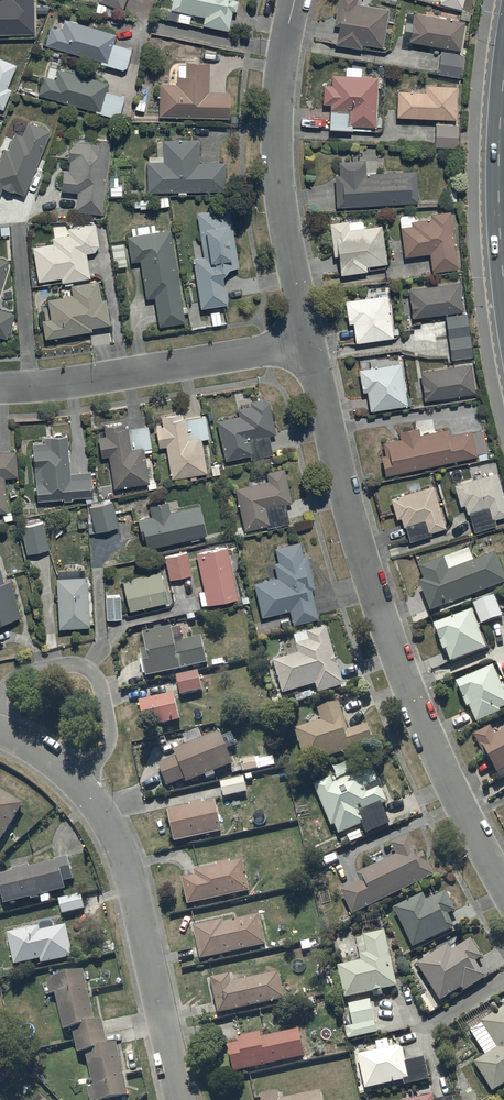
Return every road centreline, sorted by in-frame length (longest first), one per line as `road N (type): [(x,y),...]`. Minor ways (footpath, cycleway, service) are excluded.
road 1 (residential): [(304,344),(352,541),(447,782),(503,891)]
road 2 (residential): [(0,730),(81,782),(115,836),(182,1099)]
road 3 (residential): [(294,0),(276,123),(304,344)]
road 4 (residential): [(304,344),(0,388)]
road 5 (trunk): [(503,277),(503,84)]

